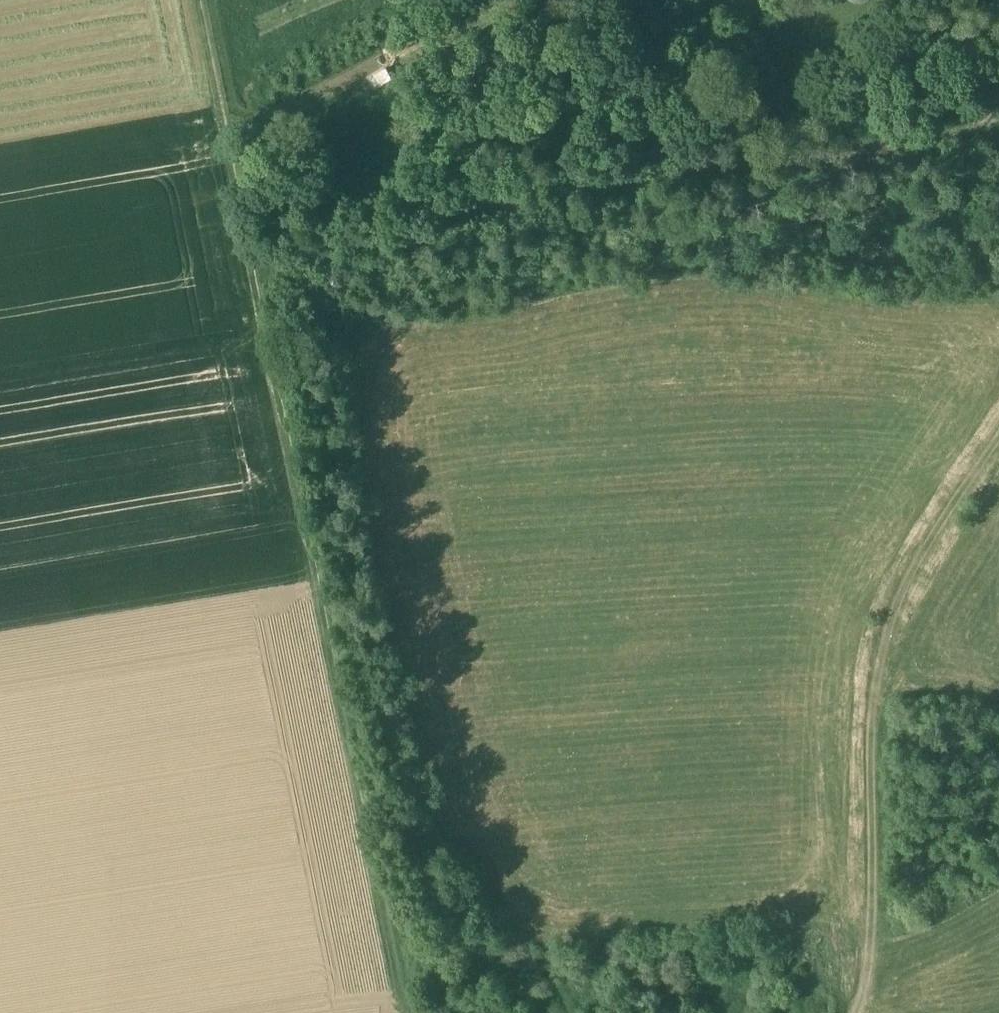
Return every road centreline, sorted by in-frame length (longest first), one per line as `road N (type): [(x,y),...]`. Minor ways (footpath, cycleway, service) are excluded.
road 1 (track): [(201,0),(374,862),(415,1012)]
road 2 (track): [(998,451),(892,611),(871,685),(868,939),(847,1012)]

